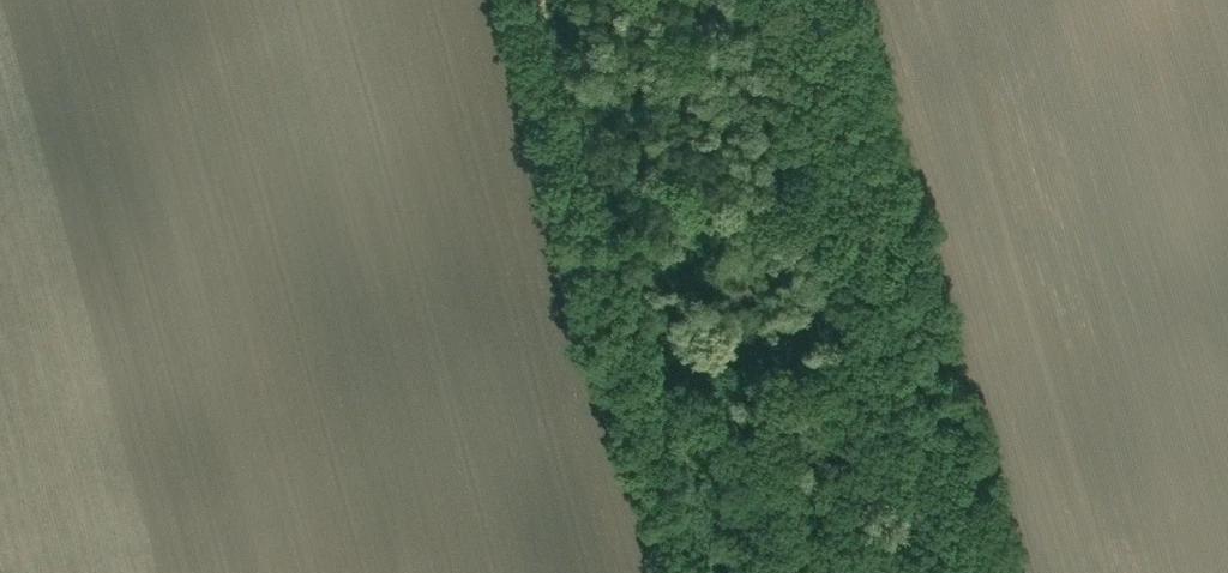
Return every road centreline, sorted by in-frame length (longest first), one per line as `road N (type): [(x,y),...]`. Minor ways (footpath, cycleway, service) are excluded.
road 1 (track): [(713,572),(656,363),(538,0)]

